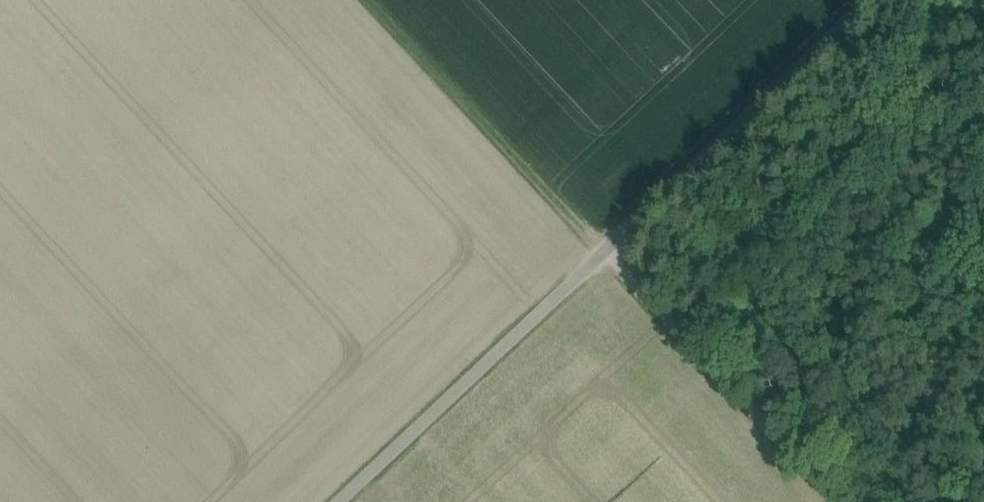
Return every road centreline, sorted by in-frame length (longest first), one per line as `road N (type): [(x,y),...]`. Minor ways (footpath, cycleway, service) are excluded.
road 1 (unclassified): [(873,0),(577,278)]
road 2 (track): [(374,0),(607,249)]
road 3 (unclassified): [(577,278),(338,501)]
road 4 (unclassified): [(800,501),(577,278)]

